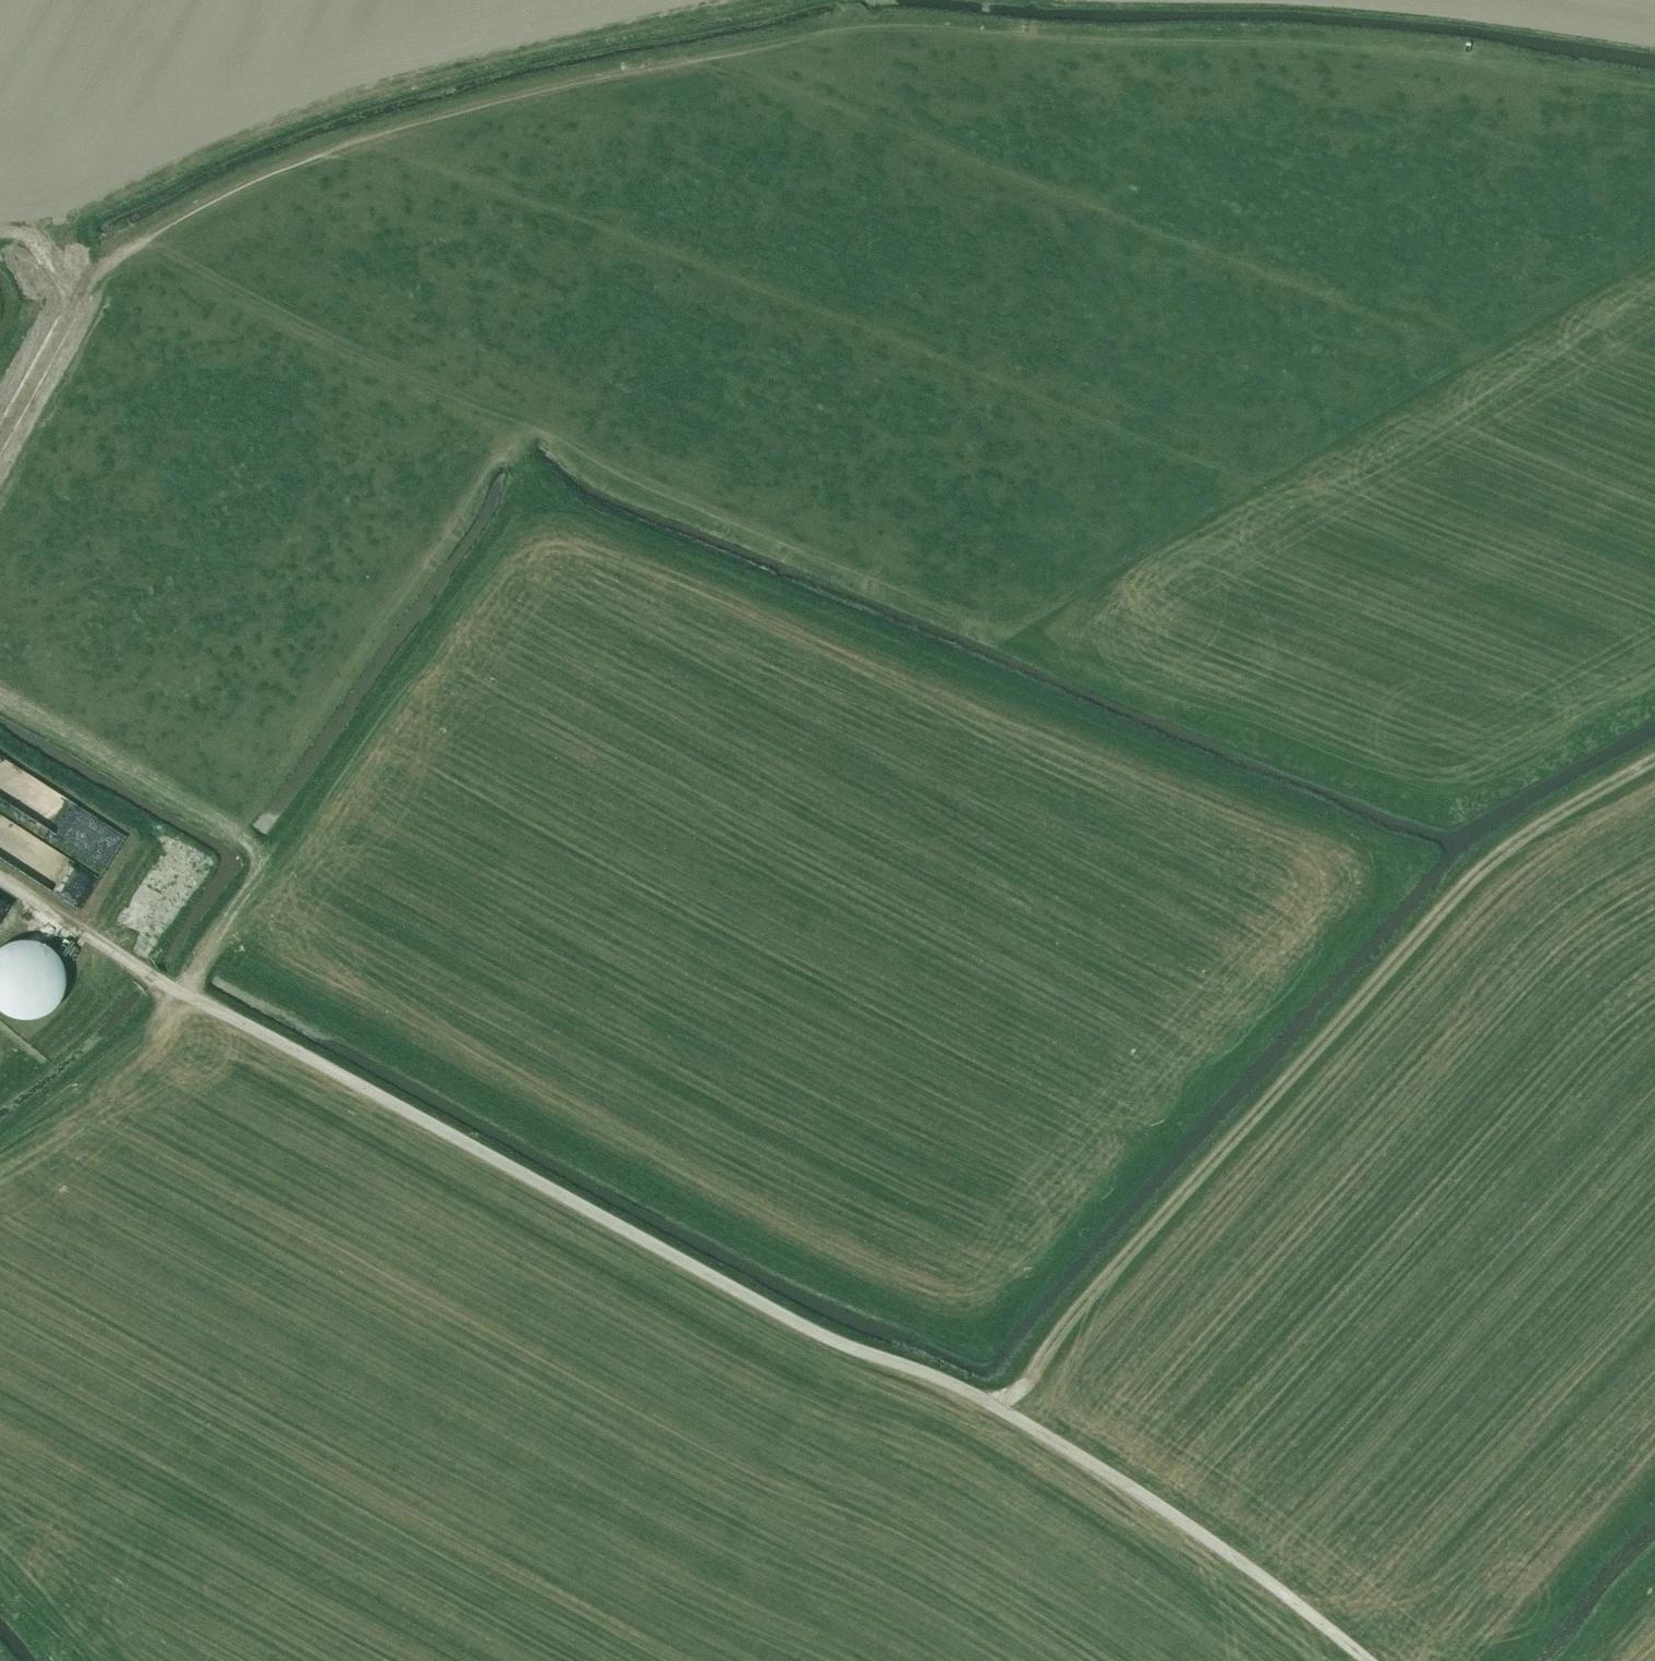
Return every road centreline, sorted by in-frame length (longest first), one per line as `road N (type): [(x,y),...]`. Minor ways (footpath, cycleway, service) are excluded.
road 1 (track): [(168,985),(830,1339),(1007,1414),(1172,1516),(1360,1660)]
road 2 (track): [(0,438),(68,311),(32,236),(0,231)]

